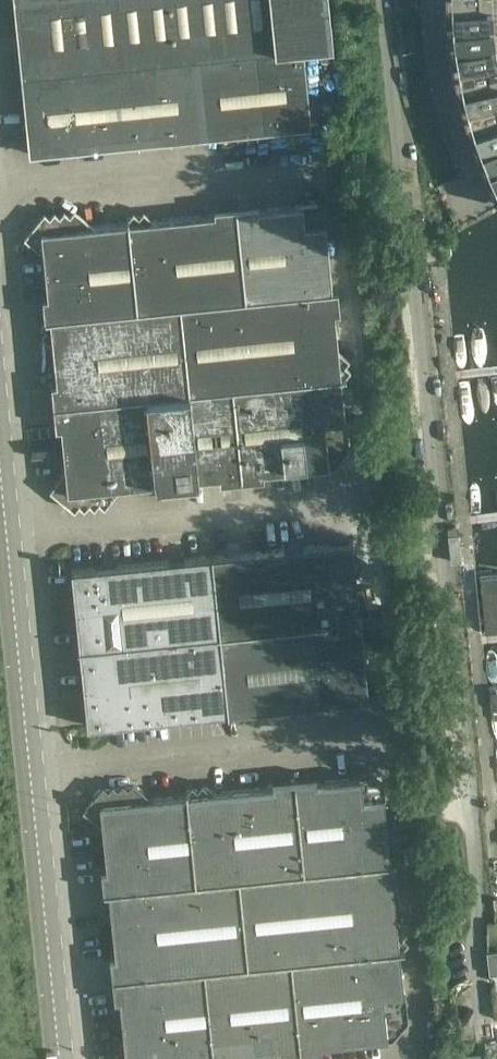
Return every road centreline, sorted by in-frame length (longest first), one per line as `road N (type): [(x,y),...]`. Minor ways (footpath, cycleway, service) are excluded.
road 1 (unclassified): [(480,1034),(470,959),(478,920),(388,0)]
road 2 (unclassified): [(366,496),(333,163),(0,197)]
road 3 (unclassified): [(366,496),(3,532)]
road 4 (unclassified): [(390,737),(29,775)]
road 5 (unclassified): [(423,1058),(390,737)]
road 6 (tertiary): [(29,775),(59,1058)]
road 7 (tertiary): [(3,532),(29,775)]
road 8 (unclassified): [(390,737),(366,496)]
road 9 (residential): [(432,0),(439,64),(475,197)]

